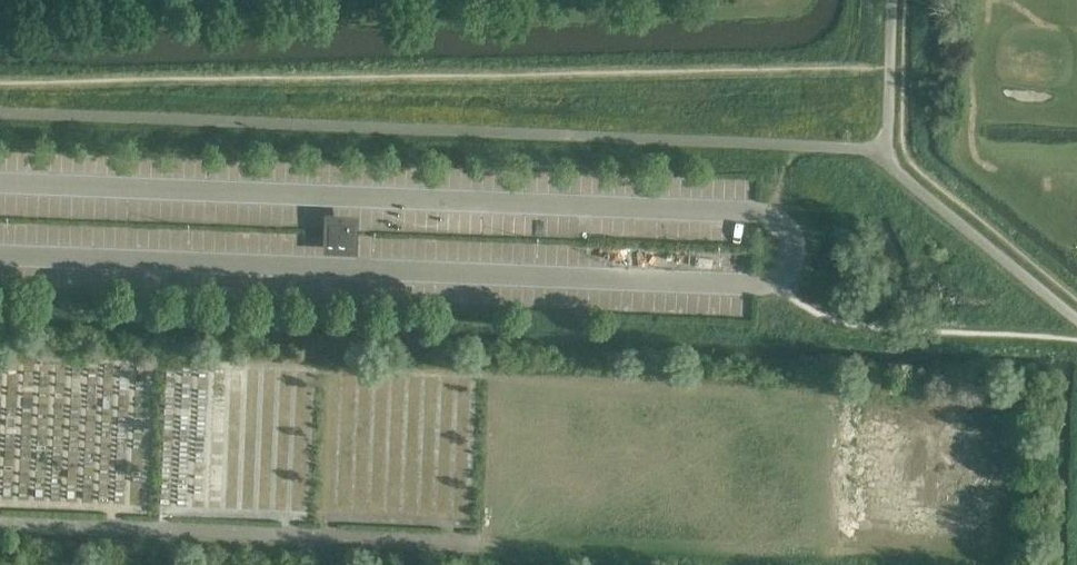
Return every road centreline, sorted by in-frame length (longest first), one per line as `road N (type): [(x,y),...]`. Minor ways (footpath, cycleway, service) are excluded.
road 1 (residential): [(0,256),(748,288),(792,271),(796,248),(771,219),(709,213),(0,189)]

